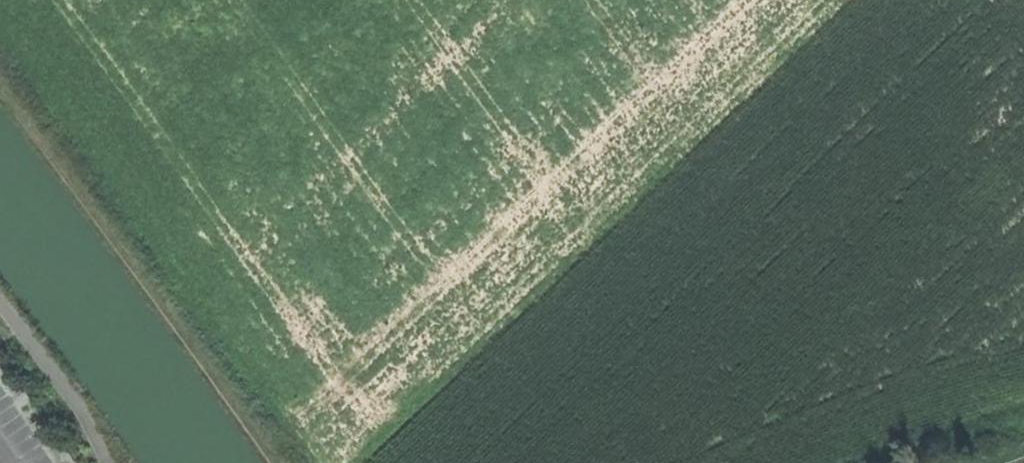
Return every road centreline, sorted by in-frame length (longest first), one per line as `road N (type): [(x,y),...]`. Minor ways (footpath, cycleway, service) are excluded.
road 1 (track): [(270,462),(0,96)]

